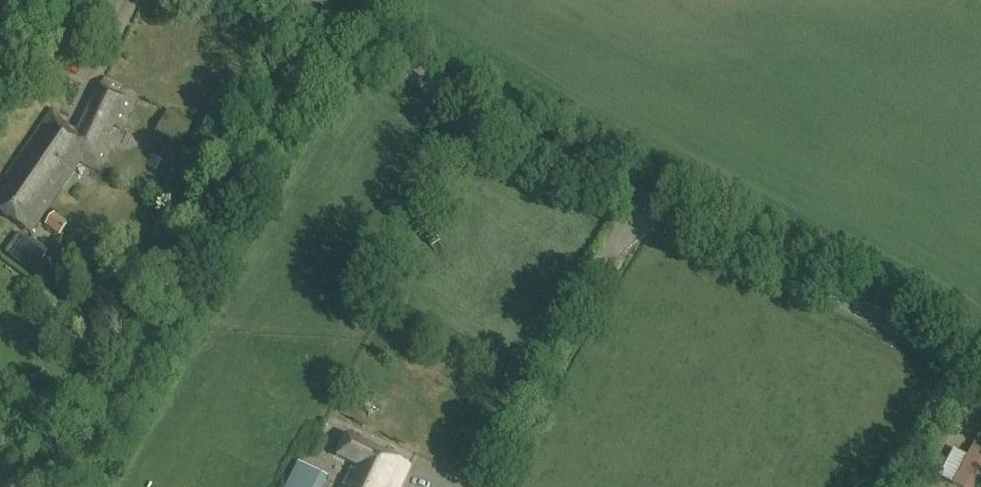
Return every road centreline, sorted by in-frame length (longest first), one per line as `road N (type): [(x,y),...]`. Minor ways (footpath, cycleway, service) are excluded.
road 1 (tertiary): [(297,0),(557,157),(980,369)]
road 2 (track): [(65,486),(343,26)]
road 3 (track): [(882,486),(963,360)]

